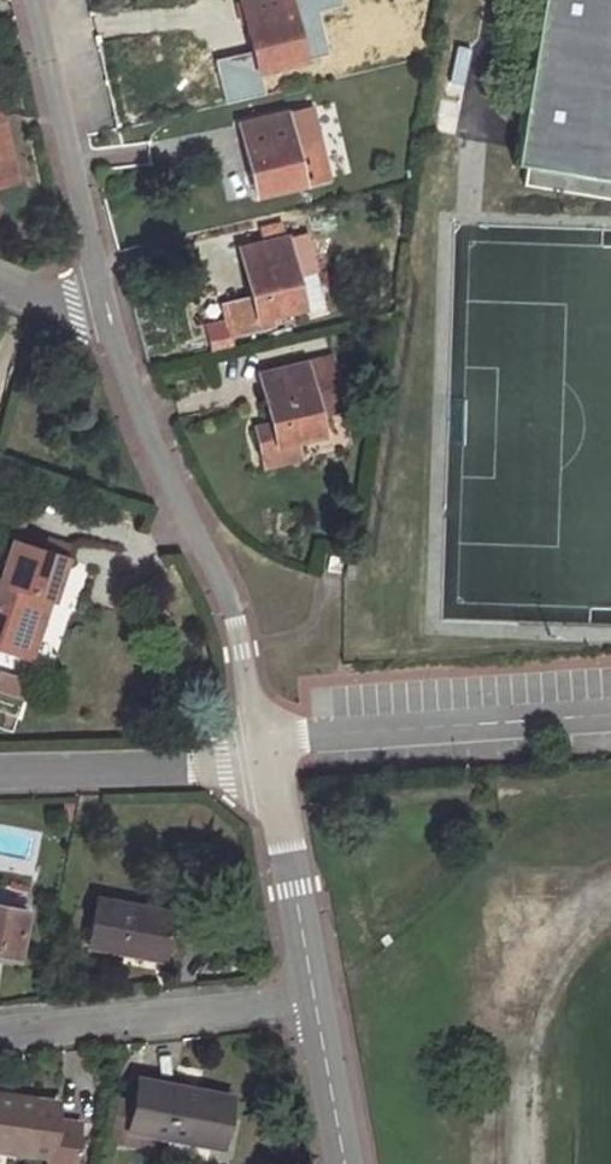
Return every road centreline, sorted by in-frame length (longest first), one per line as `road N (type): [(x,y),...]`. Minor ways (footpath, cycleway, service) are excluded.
road 1 (residential): [(110,321),(235,617),(266,750)]
road 2 (residential): [(36,0),(110,321)]
road 3 (residential): [(0,1031),(315,1001)]
road 4 (residential): [(610,715),(307,736)]
road 5 (residential): [(266,750),(225,764),(0,768)]
road 6 (unclassified): [(266,750),(315,1001)]
road 7 (unclassified): [(315,1001),(348,1163)]

